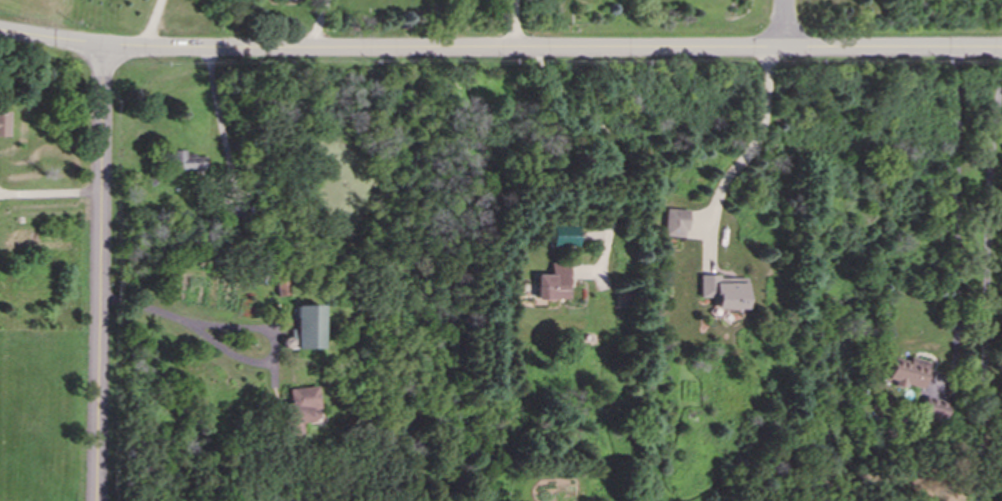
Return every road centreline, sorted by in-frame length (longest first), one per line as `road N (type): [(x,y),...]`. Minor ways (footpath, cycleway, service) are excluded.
road 1 (residential): [(1001,49),(143,47),(0,31)]
road 2 (residential): [(97,500),(103,46)]

